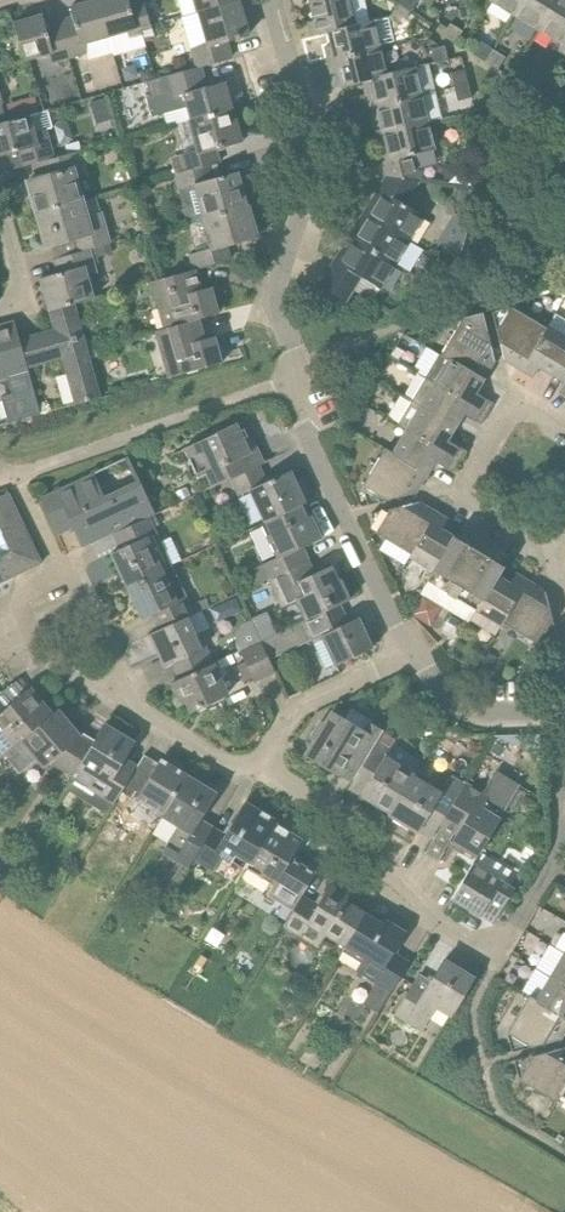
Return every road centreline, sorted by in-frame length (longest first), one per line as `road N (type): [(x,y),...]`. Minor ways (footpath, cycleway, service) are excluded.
road 1 (residential): [(411,651),(295,408),(298,376),(270,296),(316,169),(276,0)]
road 2 (residential): [(494,960),(371,895),(343,835),(261,792)]
road 3 (residential): [(564,561),(480,507),(469,478),(499,414),(512,403),(564,422)]
road 4 (residential): [(494,960),(541,894),(564,722)]
road 5 (residential): [(261,792),(305,704),(411,651)]
road 6 (residential): [(564,714),(462,714),(441,701),(411,651)]
road 7 (residential): [(261,792),(114,704)]
road 8 (residential): [(114,704),(0,639)]

